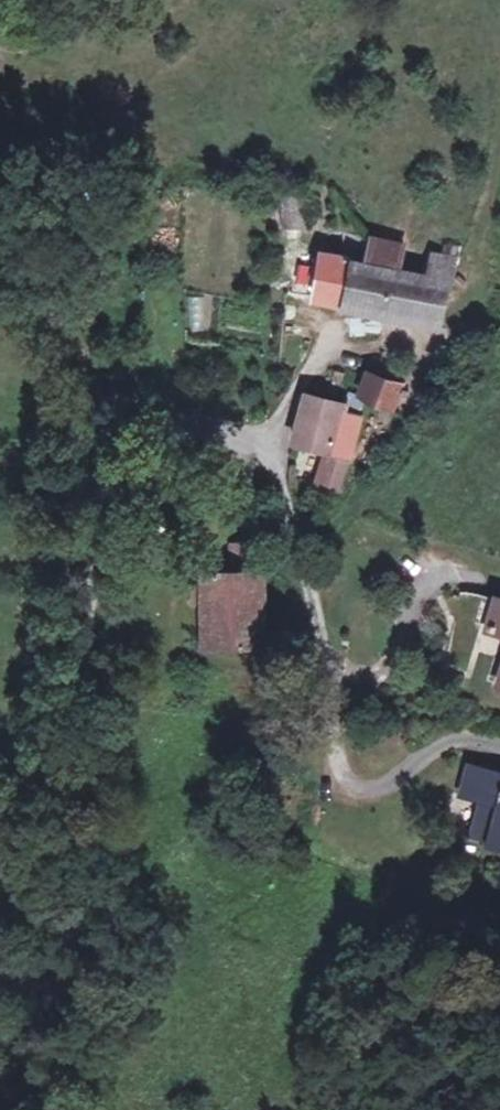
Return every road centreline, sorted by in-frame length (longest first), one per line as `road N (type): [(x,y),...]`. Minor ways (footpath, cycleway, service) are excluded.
road 1 (unclassified): [(0,870),(21,860),(36,835),(64,741),(101,536),(129,439),(159,420),(249,439),(266,454)]
road 2 (residential): [(266,454),(325,641),(334,724)]

